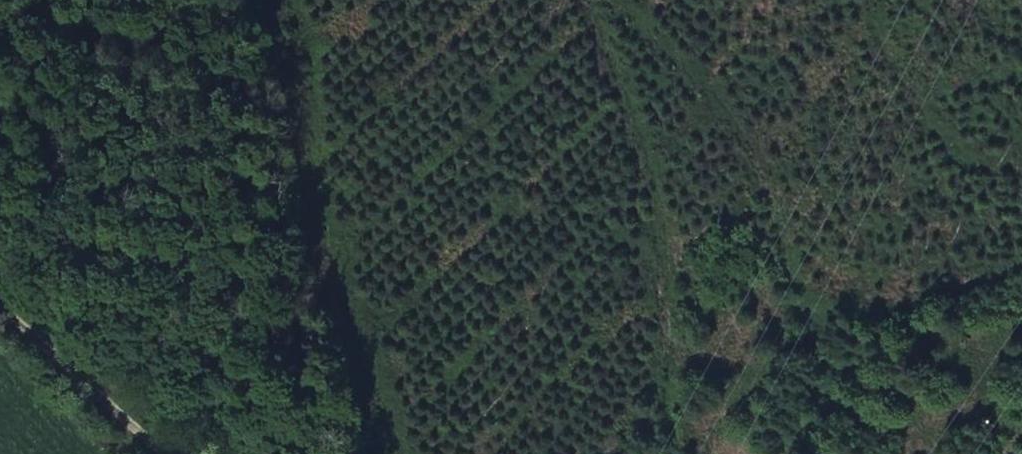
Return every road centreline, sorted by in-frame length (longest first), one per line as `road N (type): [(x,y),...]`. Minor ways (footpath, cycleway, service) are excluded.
road 1 (track): [(673,453),(665,439),(654,195),(593,14),(599,0)]
road 2 (track): [(0,309),(159,453)]

